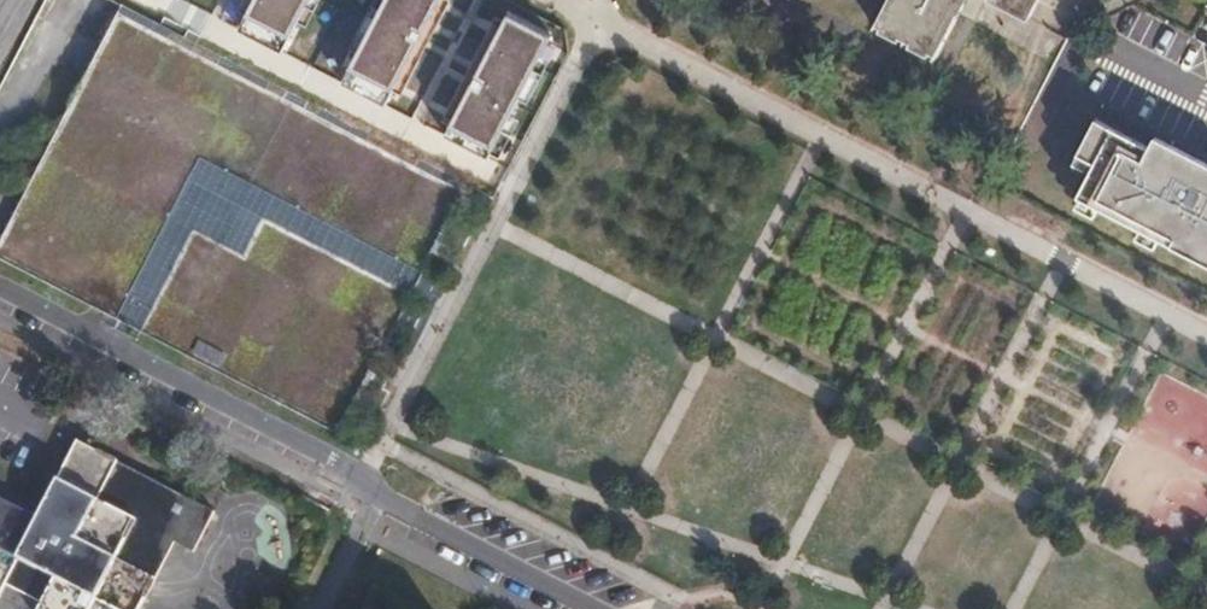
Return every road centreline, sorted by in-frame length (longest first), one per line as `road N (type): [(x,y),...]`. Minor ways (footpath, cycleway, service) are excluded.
road 1 (residential): [(571,0),(599,12),(362,478)]
road 2 (residential): [(362,478),(80,328),(0,306)]
road 3 (residential): [(588,608),(362,478)]

